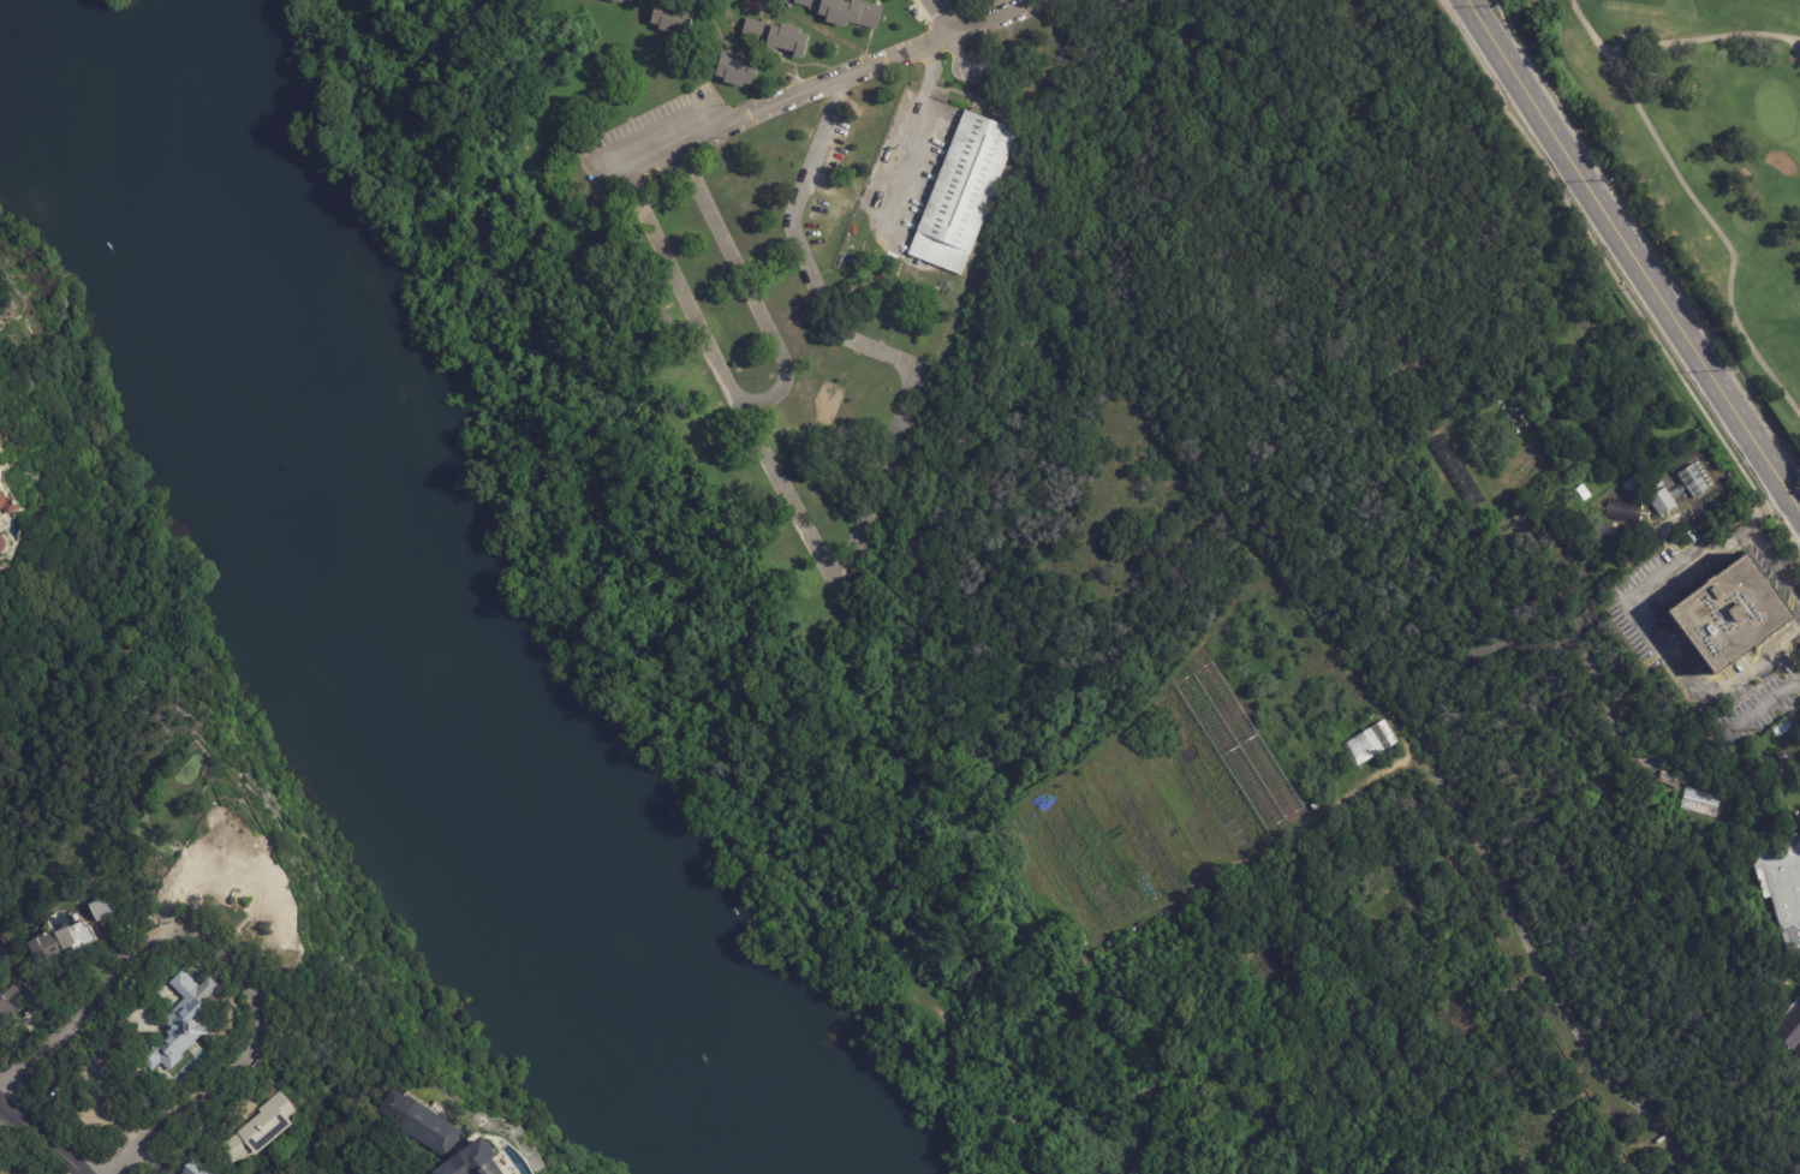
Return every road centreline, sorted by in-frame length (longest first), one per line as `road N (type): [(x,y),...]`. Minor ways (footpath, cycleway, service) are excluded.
road 1 (tertiary): [(1466,0),(1799,513)]
road 2 (residential): [(240,971),(180,934),(145,943),(0,1094)]
road 3 (residential): [(115,1173),(256,1036),(240,971)]
road 4 (residential): [(955,34),(731,119)]

